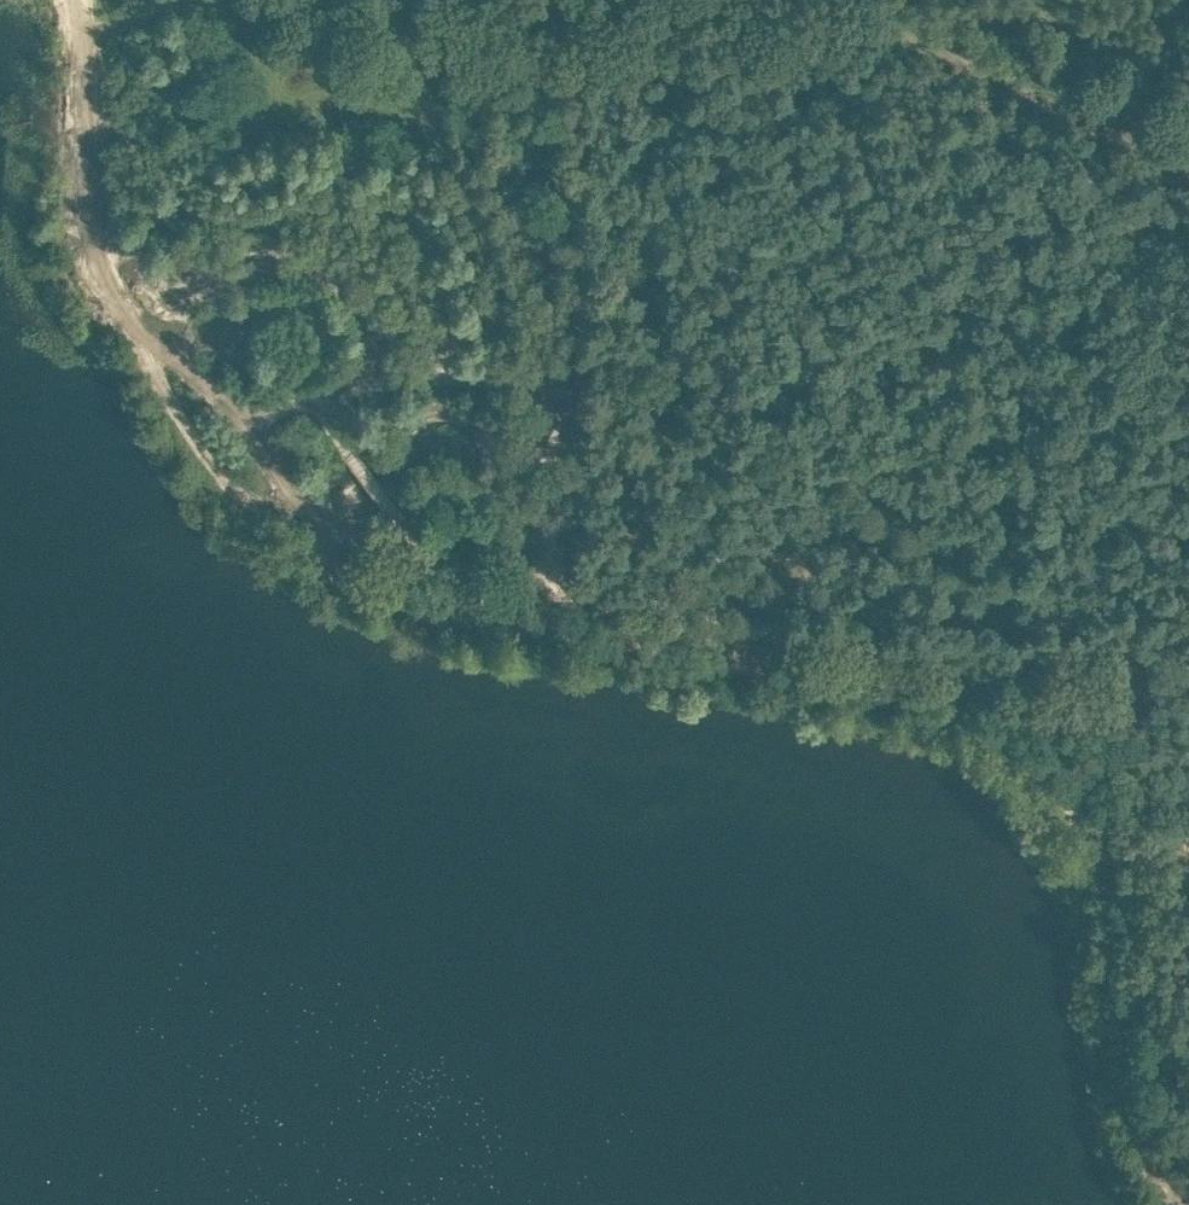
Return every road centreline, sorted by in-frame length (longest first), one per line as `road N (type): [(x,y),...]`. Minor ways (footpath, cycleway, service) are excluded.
road 1 (unclassified): [(1188,179),(829,0)]

